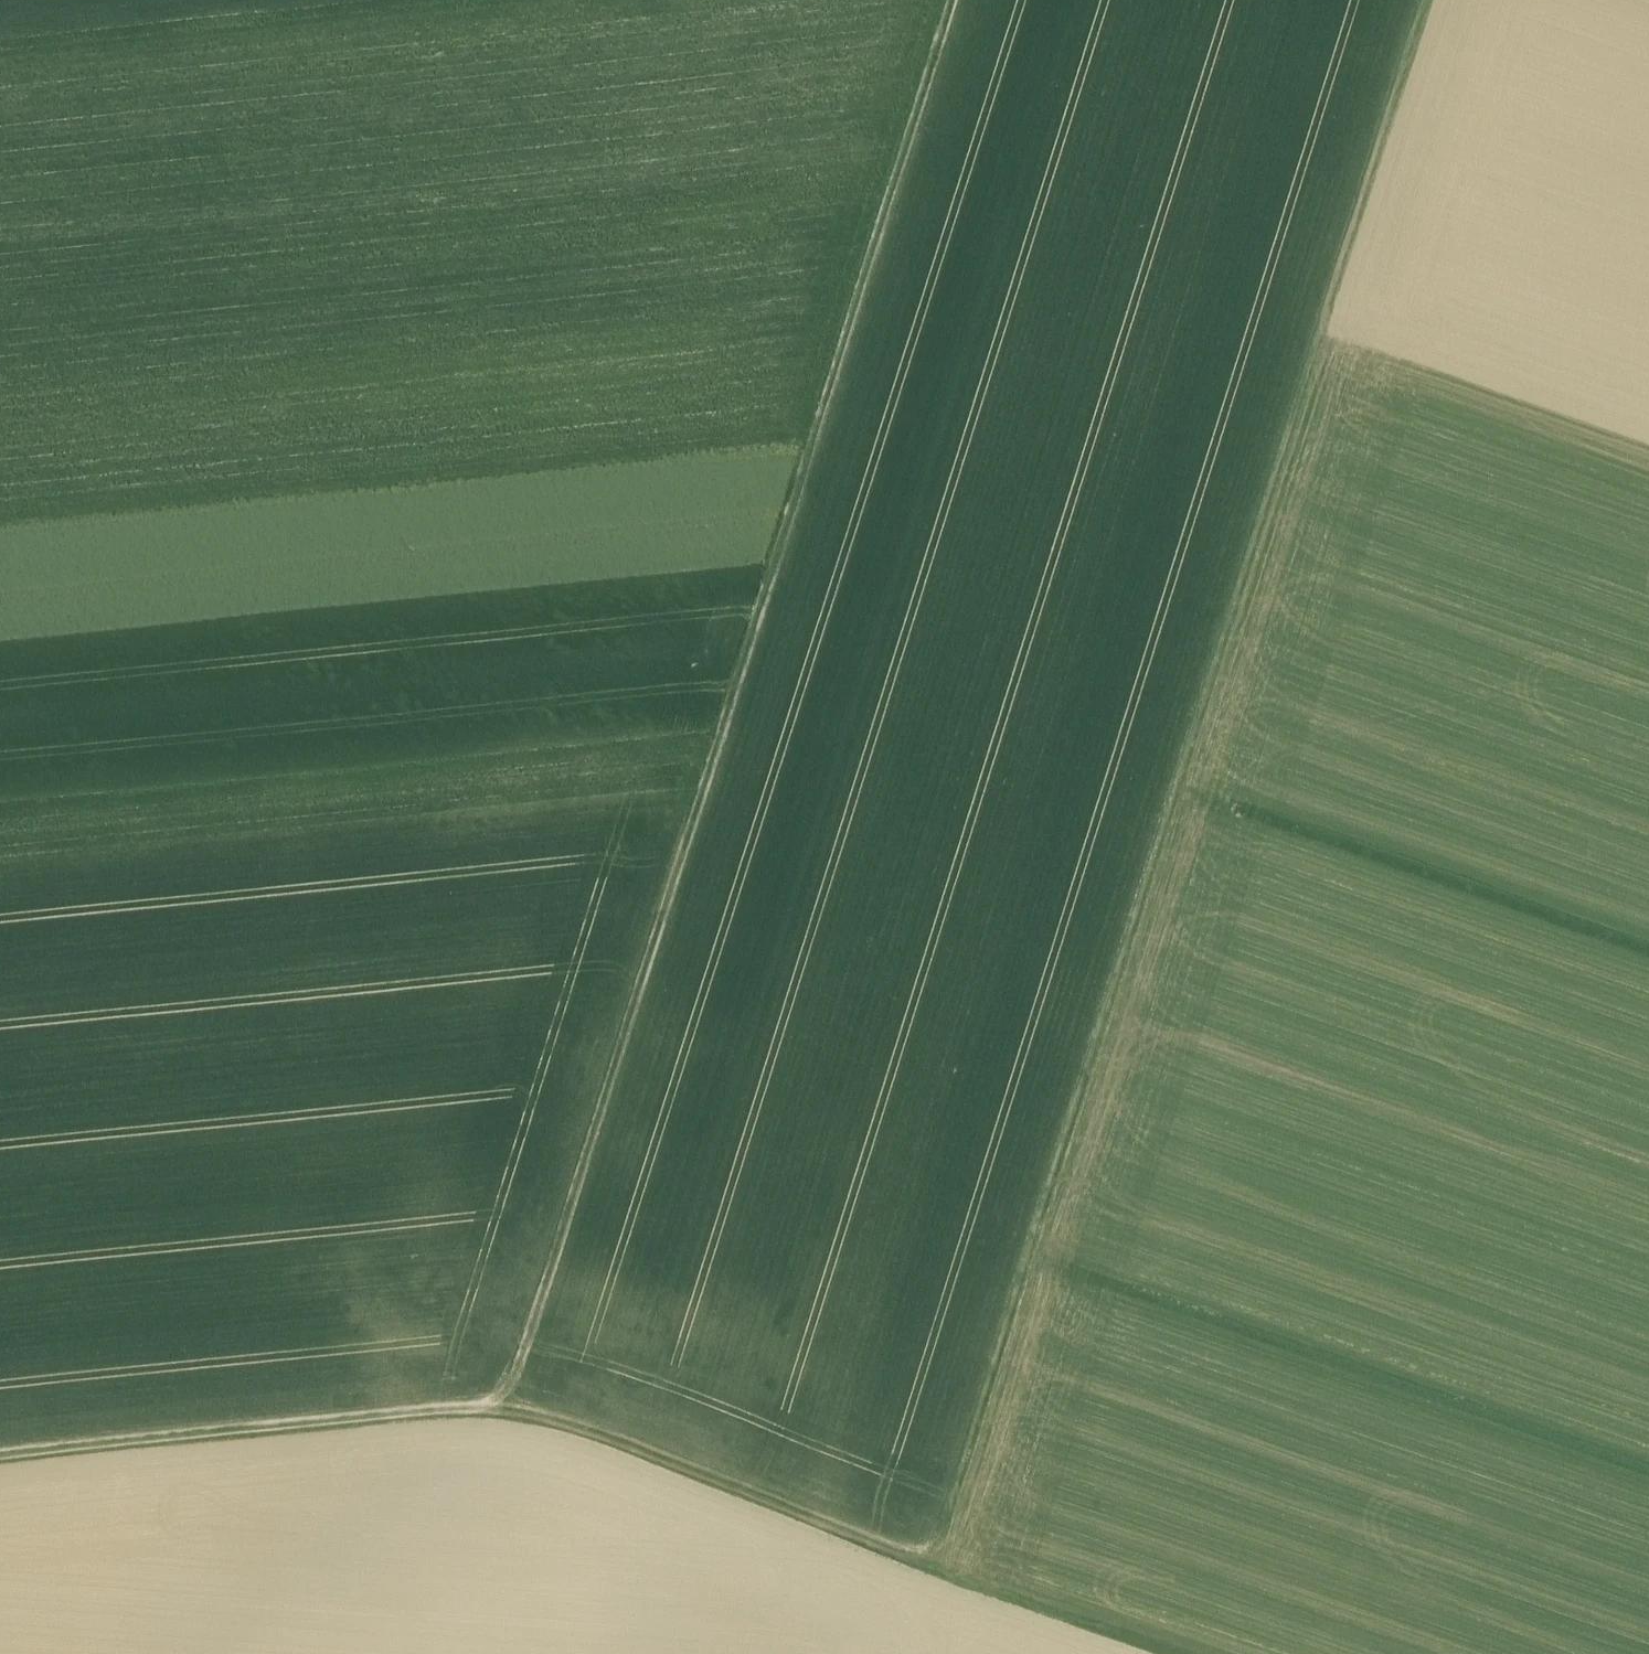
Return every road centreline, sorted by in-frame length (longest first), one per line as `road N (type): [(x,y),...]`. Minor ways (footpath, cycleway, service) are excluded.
road 1 (track): [(1435,0),(935,1571),(505,1403),(0,1454)]
road 2 (track): [(505,1403),(949,0)]

